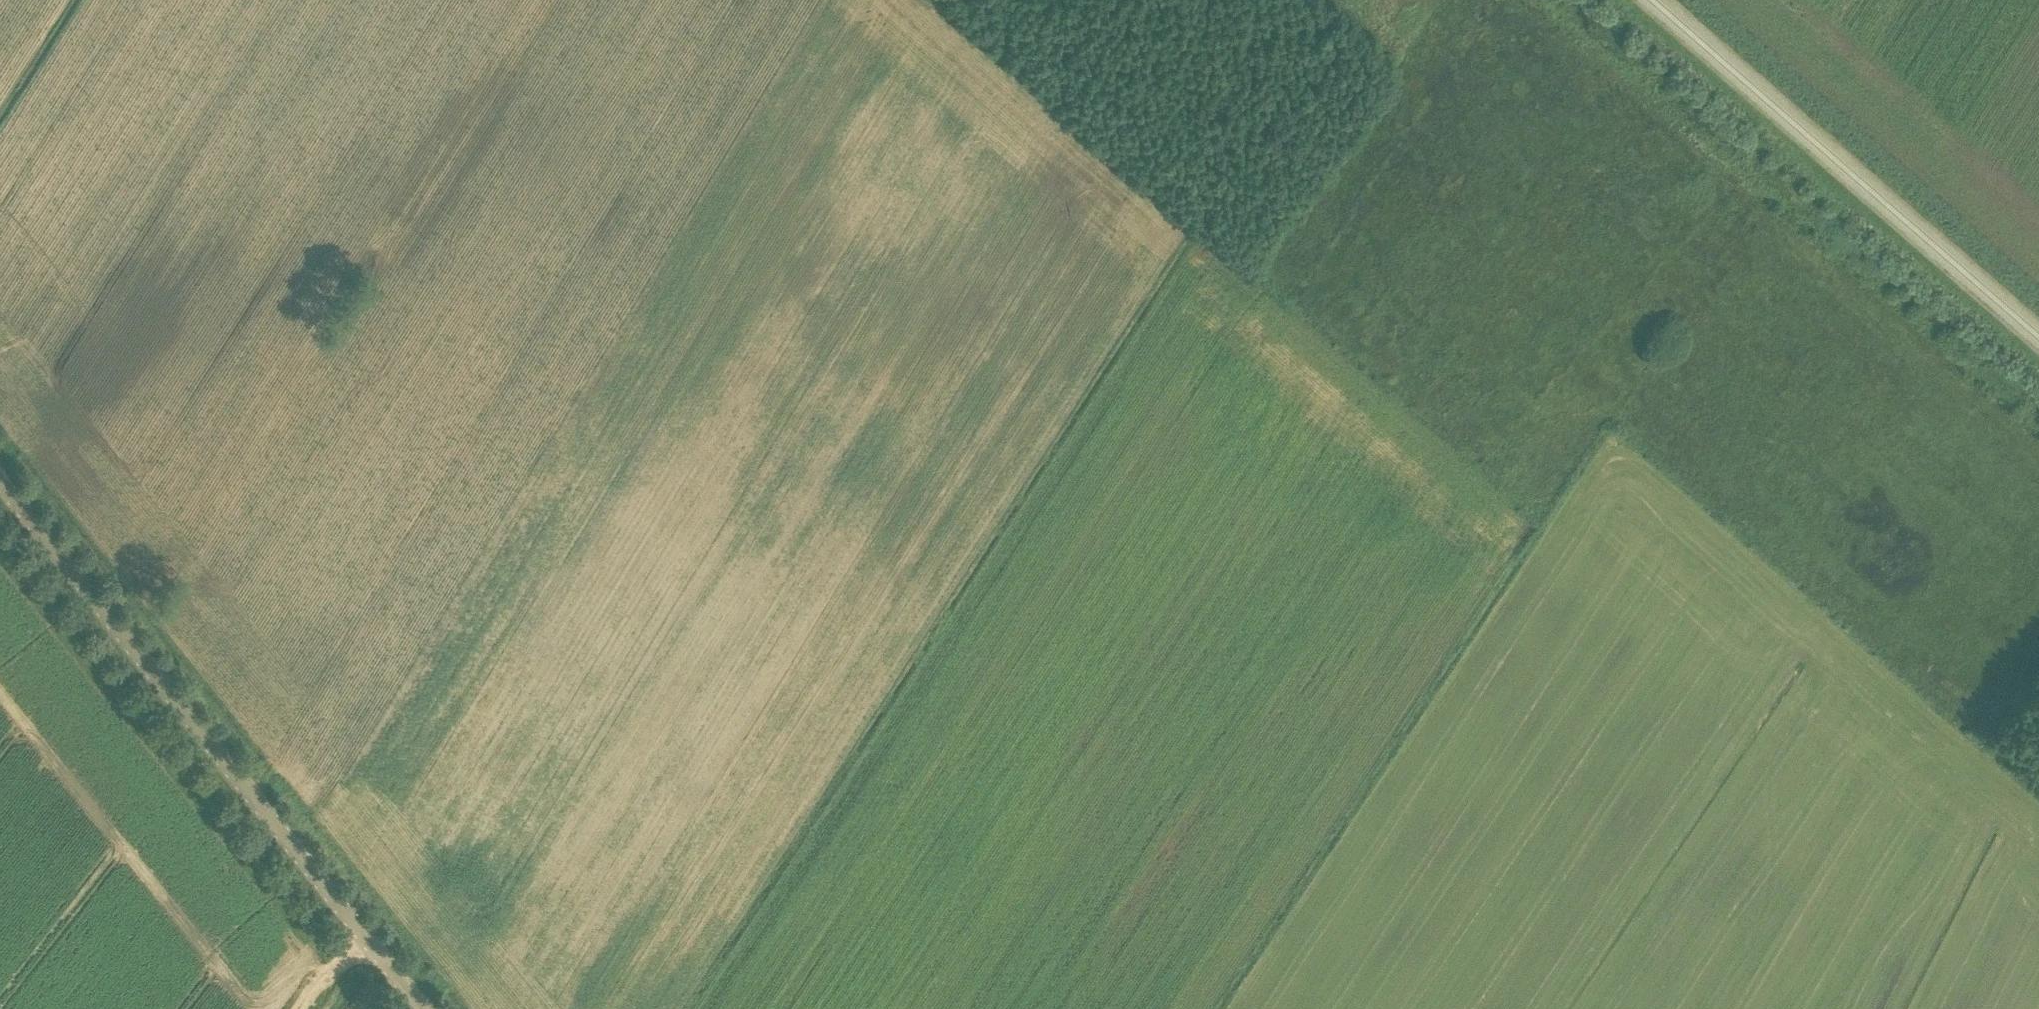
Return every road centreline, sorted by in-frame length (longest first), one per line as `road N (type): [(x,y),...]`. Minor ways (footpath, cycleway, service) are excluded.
road 1 (unclassified): [(415,1008),(0,491)]

